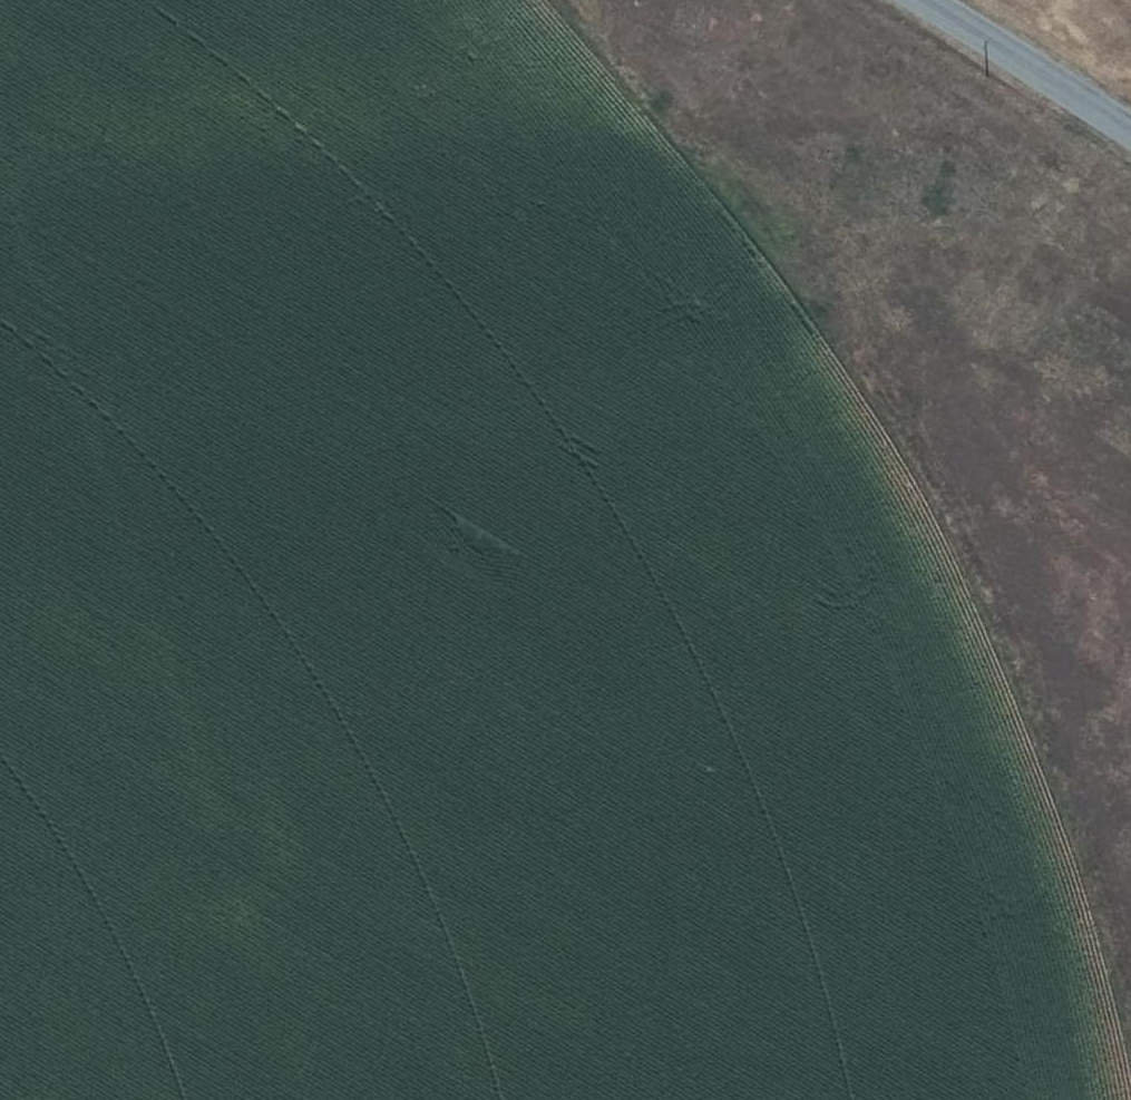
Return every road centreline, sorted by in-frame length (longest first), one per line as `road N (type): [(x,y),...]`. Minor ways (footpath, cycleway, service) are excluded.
road 1 (tertiary): [(929,0),(1130,125)]

